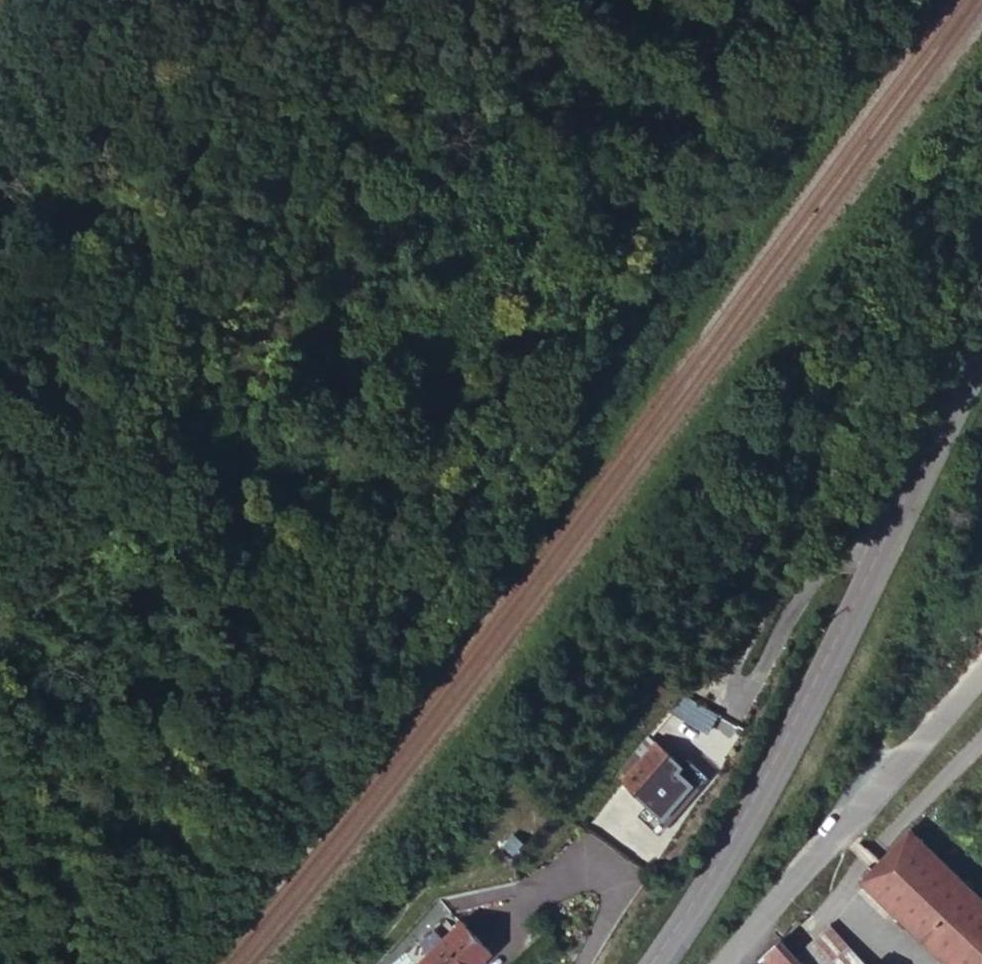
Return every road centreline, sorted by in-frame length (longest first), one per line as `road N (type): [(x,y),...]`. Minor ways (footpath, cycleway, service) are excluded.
road 1 (tertiary): [(981,340),(771,769),(648,963)]

